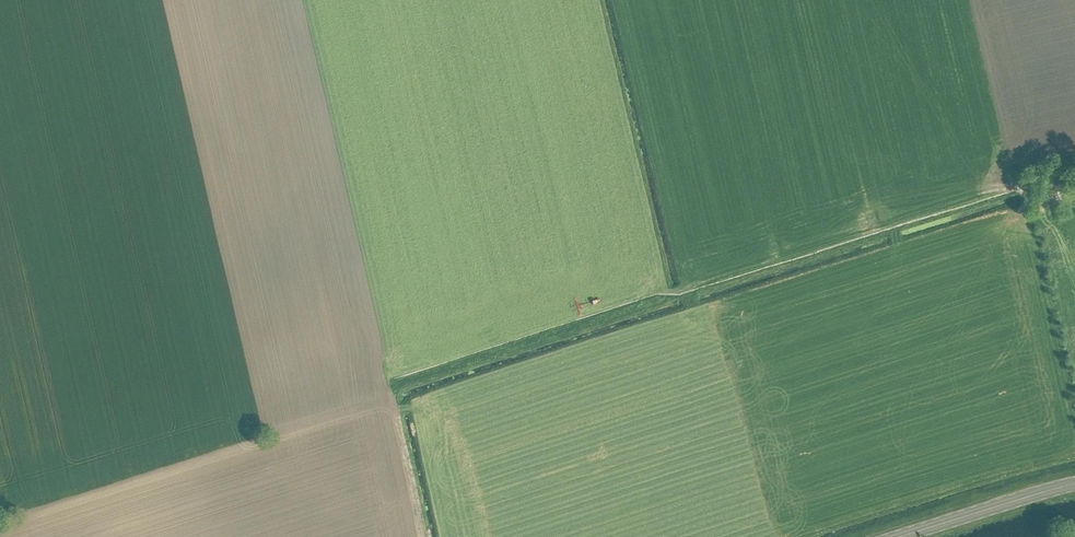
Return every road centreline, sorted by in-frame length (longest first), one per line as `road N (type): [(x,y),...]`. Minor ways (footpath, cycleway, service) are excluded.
road 1 (primary): [(898,536),(1074,484)]

